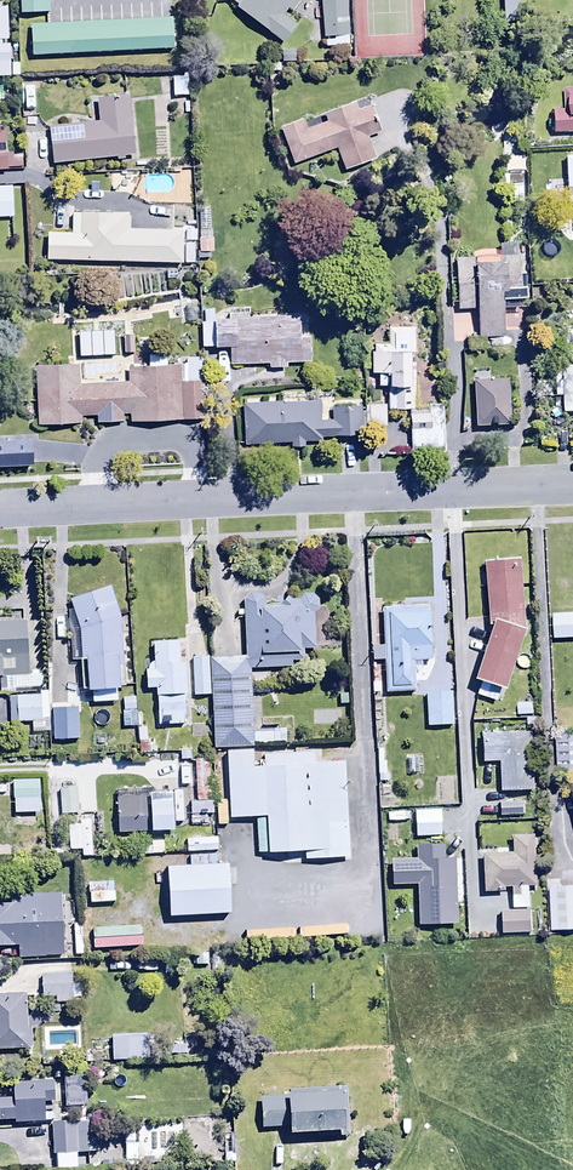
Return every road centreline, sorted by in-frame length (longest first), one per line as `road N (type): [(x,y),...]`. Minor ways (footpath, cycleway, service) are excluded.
road 1 (residential): [(0,507),(572,481)]

